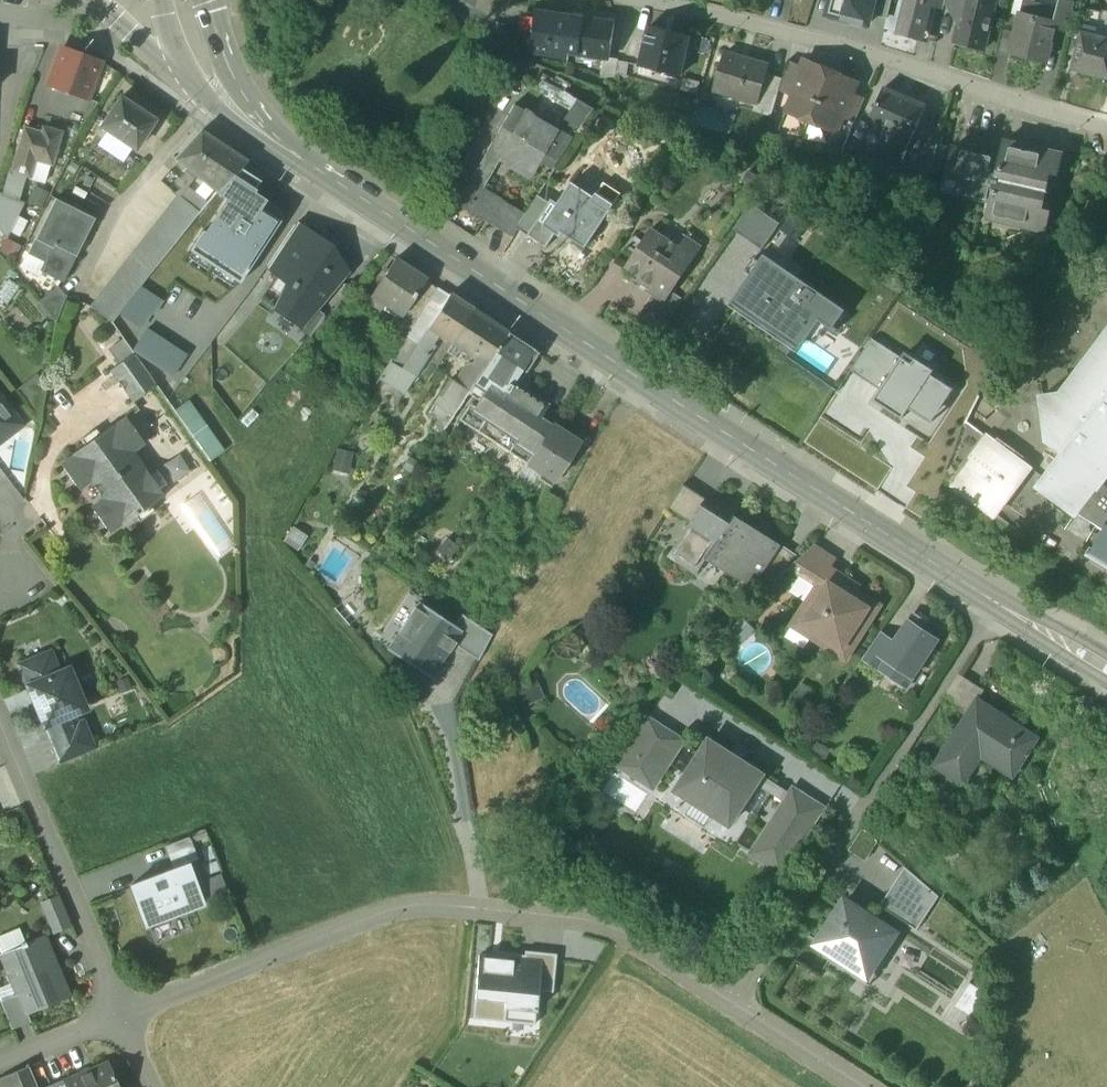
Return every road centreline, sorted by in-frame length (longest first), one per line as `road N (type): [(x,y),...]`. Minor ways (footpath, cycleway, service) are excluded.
road 1 (secondary): [(1106,676),(590,355),(329,176)]
road 2 (residential): [(867,1086),(607,925),(574,918),(400,907),(121,1015)]
road 3 (residential): [(121,1015),(0,712)]
road 4 (secondary): [(329,176),(253,107),(213,0)]
road 5 (secondary): [(187,82),(329,176)]
road 6 (residential): [(121,1015),(0,1063)]
road 7 (secondary): [(91,0),(187,82)]

